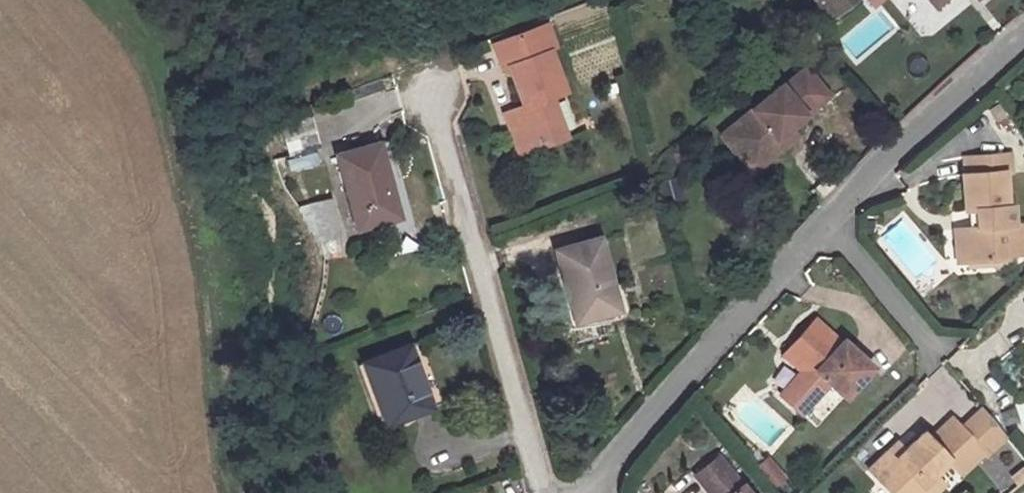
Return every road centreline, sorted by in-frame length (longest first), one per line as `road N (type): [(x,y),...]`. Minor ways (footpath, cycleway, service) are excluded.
road 1 (residential): [(1023,36),(895,149),(591,492)]
road 2 (residential): [(553,492),(540,480),(429,113)]

